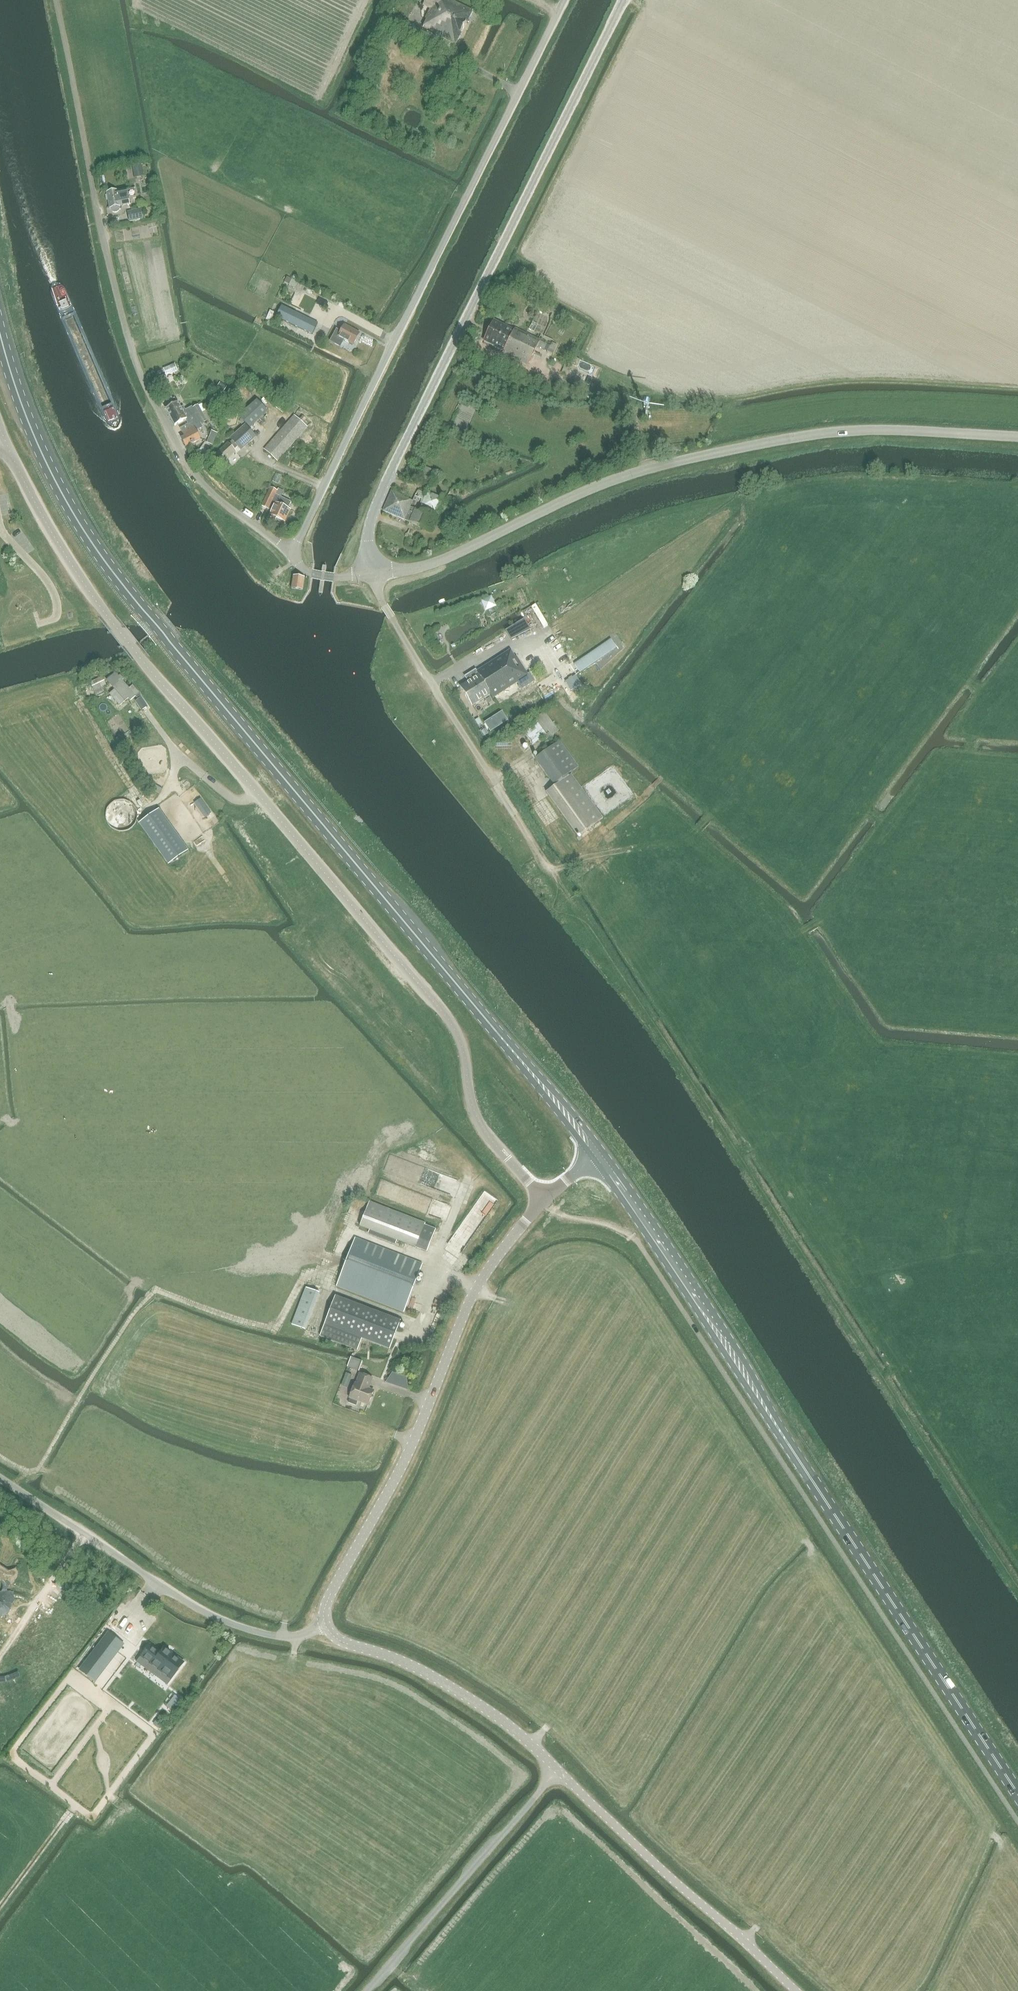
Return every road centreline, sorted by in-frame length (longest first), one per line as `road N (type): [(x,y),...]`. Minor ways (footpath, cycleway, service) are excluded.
road 1 (primary): [(597,1153),(96,550),(40,449),(0,334)]
road 2 (unclassified): [(546,1199),(484,1130),(447,1017),(140,658),(69,559),(0,438)]
road 3 (track): [(552,869),(1017,1587)]
road 4 (primary): [(1017,1794),(597,1153)]
road 5 (tertiary): [(1017,437),(887,430),(787,439),(596,486),(427,565),(392,571),(376,565)]
road 6 (track): [(0,1455),(31,1471),(42,1464),(129,1320),(157,1289),(275,1327),(304,1276),(328,1275),(350,1232),(462,1280)]
road 7 (tertiary): [(376,565),(369,529),(388,478),(624,0)]
road 8 (unclassified): [(294,551),(203,484),(143,381),(96,211),(56,0)]
road 9 (unclassified): [(294,551),(564,0)]
road 10 (track): [(532,1745),(550,1721),(541,1704),(369,1614),(512,1316),(505,1302)]
road 11 (unclassified): [(325,1625),(328,1598),(409,1451),(475,1290),(546,1199)]
road 12 (unclassified): [(325,1625),(293,1639),(213,1617),(0,1478)]
road 13 (unclassified): [(800,1990),(558,1771)]
road 14 (unclassified): [(367,1990),(558,1771)]
road 15 (unclassified): [(516,815),(385,607),(376,565)]
road 16 (unclassified): [(558,1771),(465,1696),(344,1643),(325,1625)]
road 17 (track): [(117,1801),(122,1810),(104,1838),(68,1857),(0,1949)]
road 18 (track): [(552,869),(672,844),(710,816)]
road 19 (unclassified): [(0,527),(56,600),(53,619),(39,624),(37,617)]

